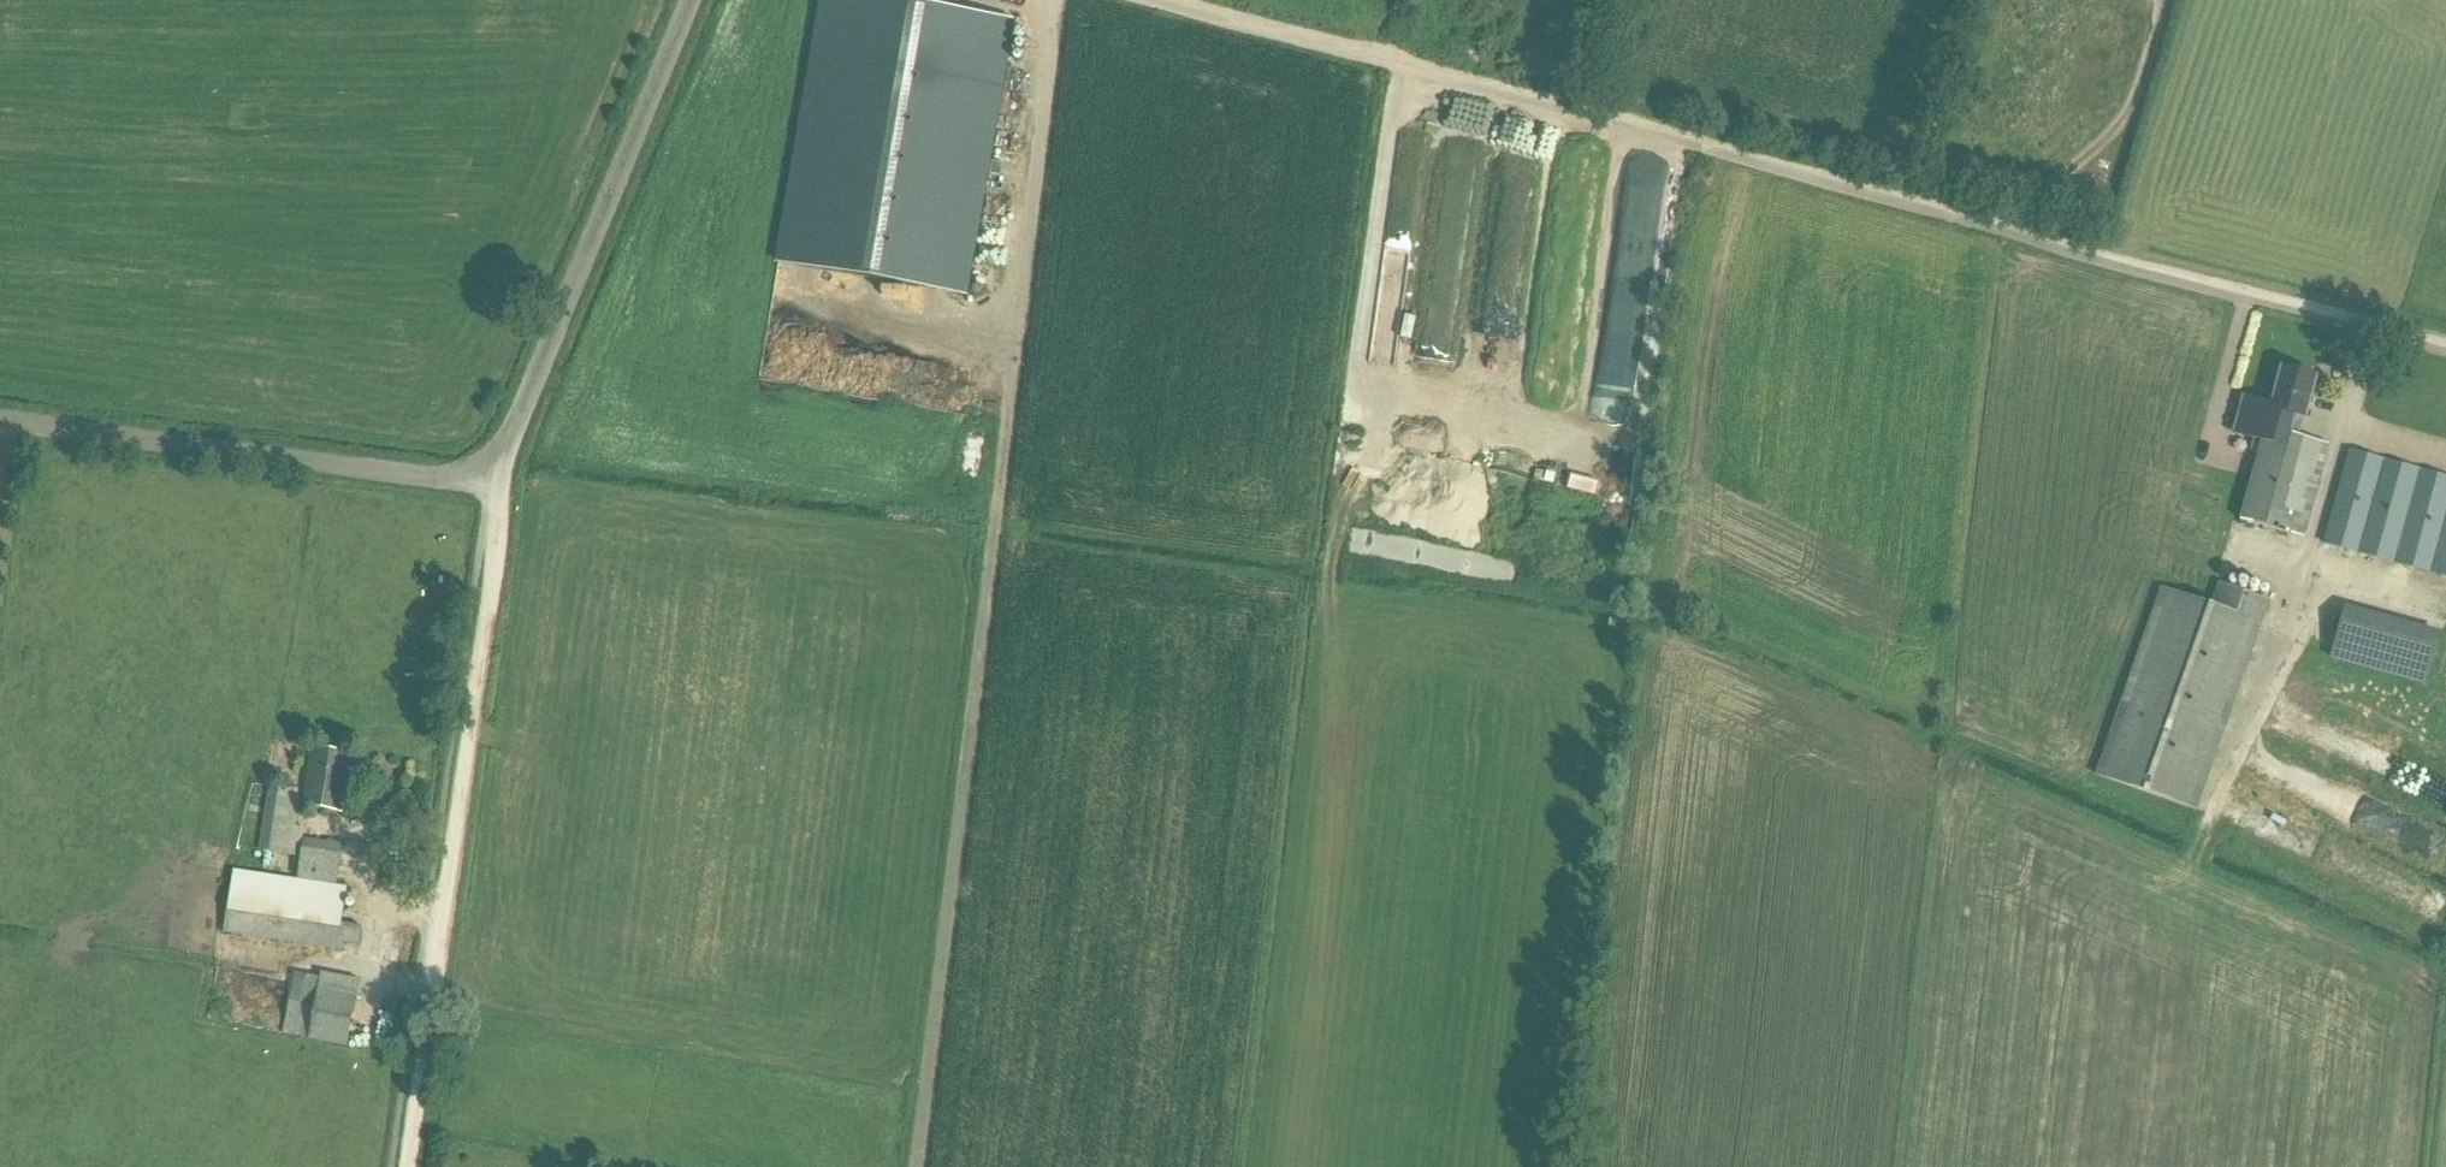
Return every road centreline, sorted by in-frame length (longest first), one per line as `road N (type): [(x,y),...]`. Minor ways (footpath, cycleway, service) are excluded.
road 1 (track): [(2445,344),(1171,0)]
road 2 (track): [(1052,0),(914,1166)]
road 3 (unclassified): [(0,425),(506,492),(514,435),(693,0)]
road 4 (track): [(408,1166),(506,492)]

